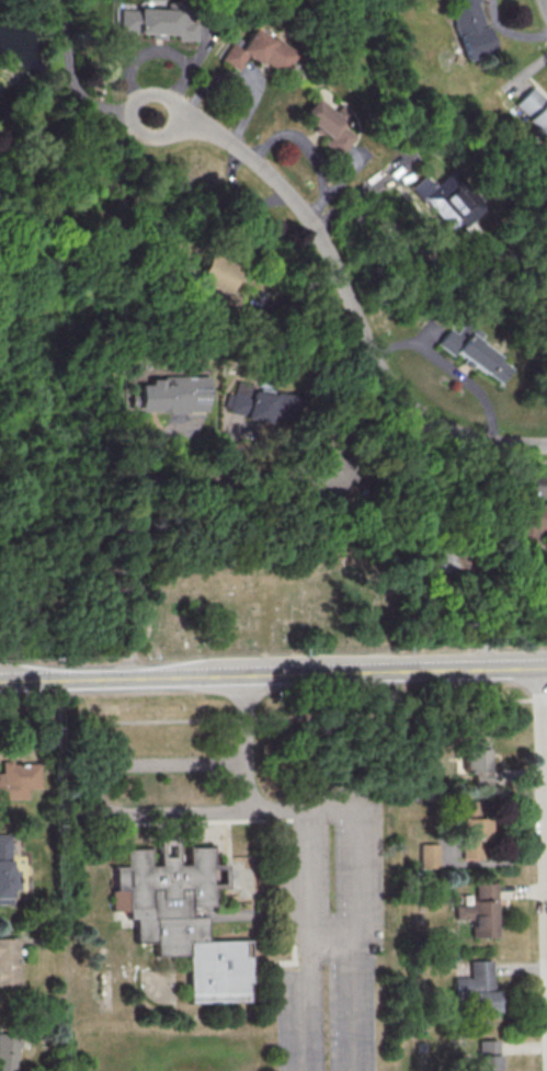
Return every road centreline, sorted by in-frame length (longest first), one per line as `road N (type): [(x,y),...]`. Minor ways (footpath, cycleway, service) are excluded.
road 1 (residential): [(546,446),(456,428),(408,399),(311,223),(271,172),(201,123),(155,115)]
road 2 (secondary): [(542,670),(0,683)]
road 3 (residential): [(546,935),(542,670)]

